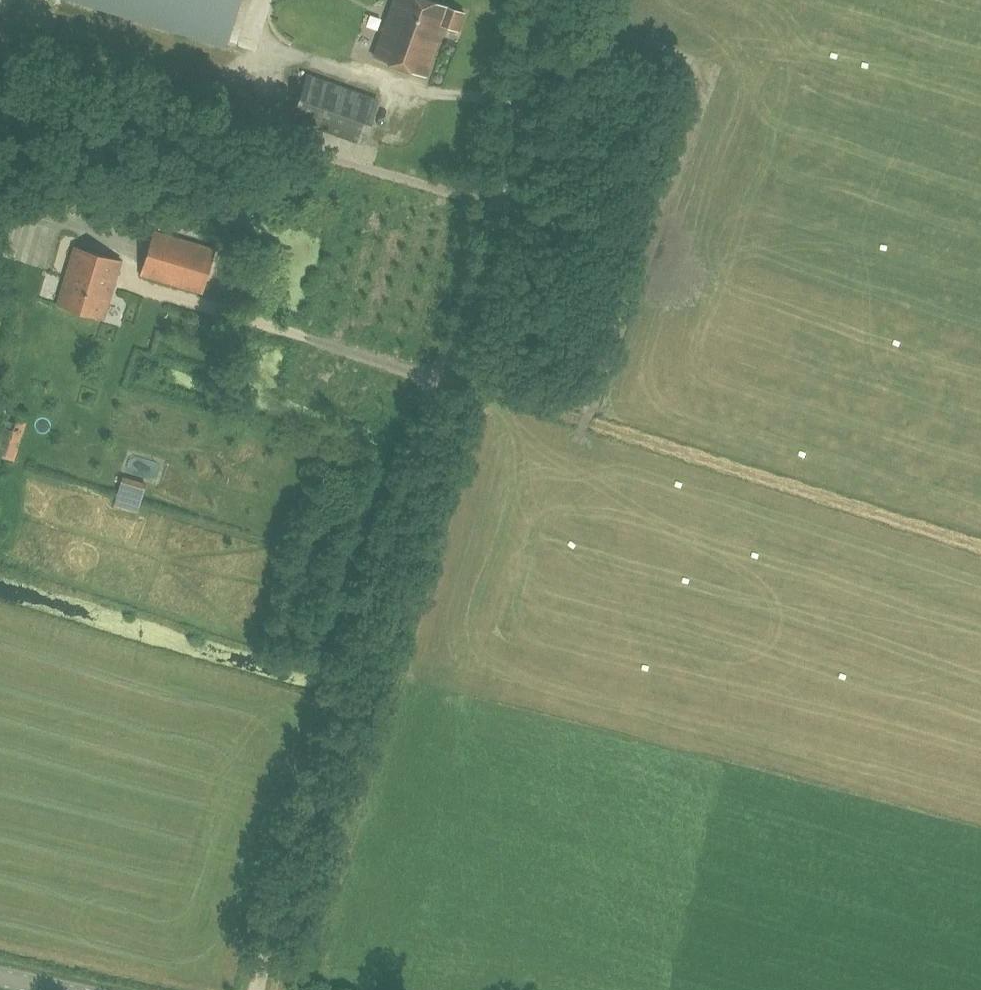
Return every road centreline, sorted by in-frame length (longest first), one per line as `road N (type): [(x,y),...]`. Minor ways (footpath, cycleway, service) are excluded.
road 1 (track): [(254,989),(557,0)]

